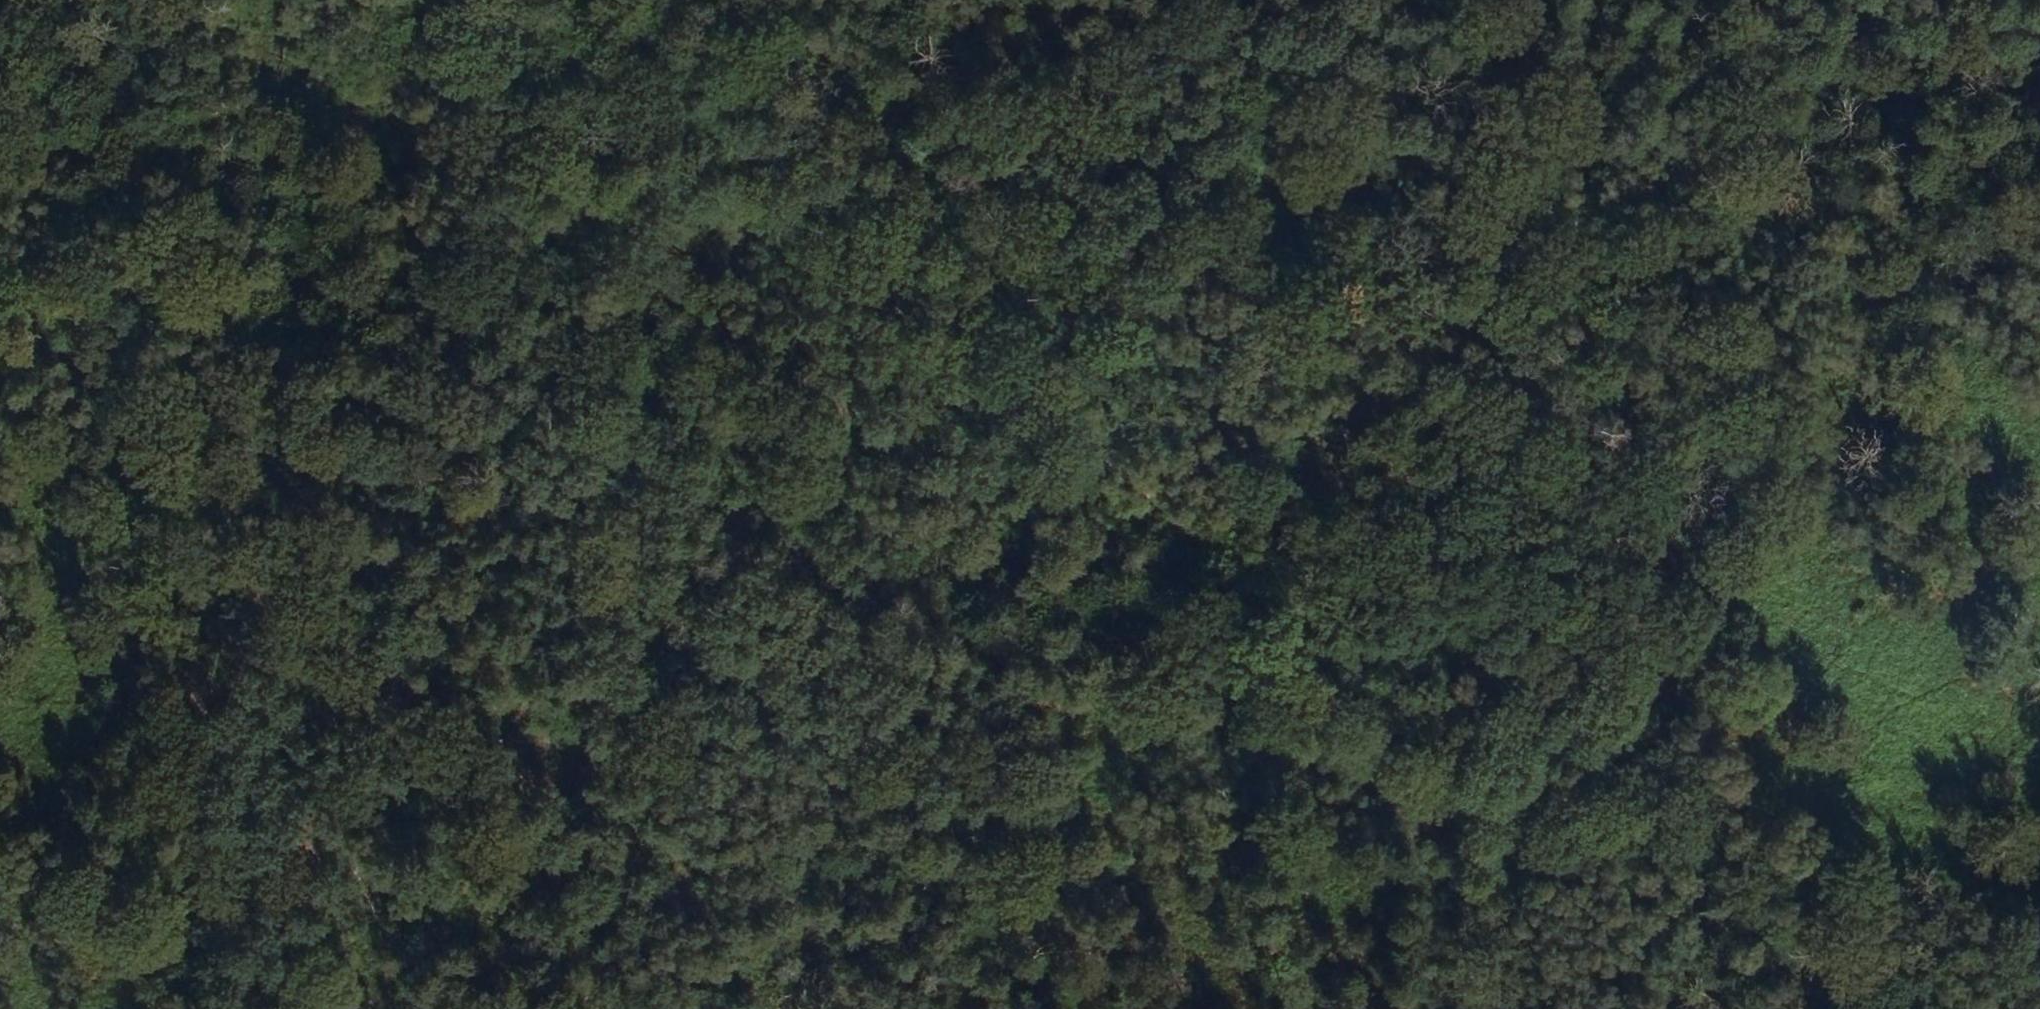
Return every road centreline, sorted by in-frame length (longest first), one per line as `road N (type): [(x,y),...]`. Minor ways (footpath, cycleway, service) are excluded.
road 1 (track): [(1845,1008),(558,0)]
road 2 (track): [(330,1008),(0,37)]

